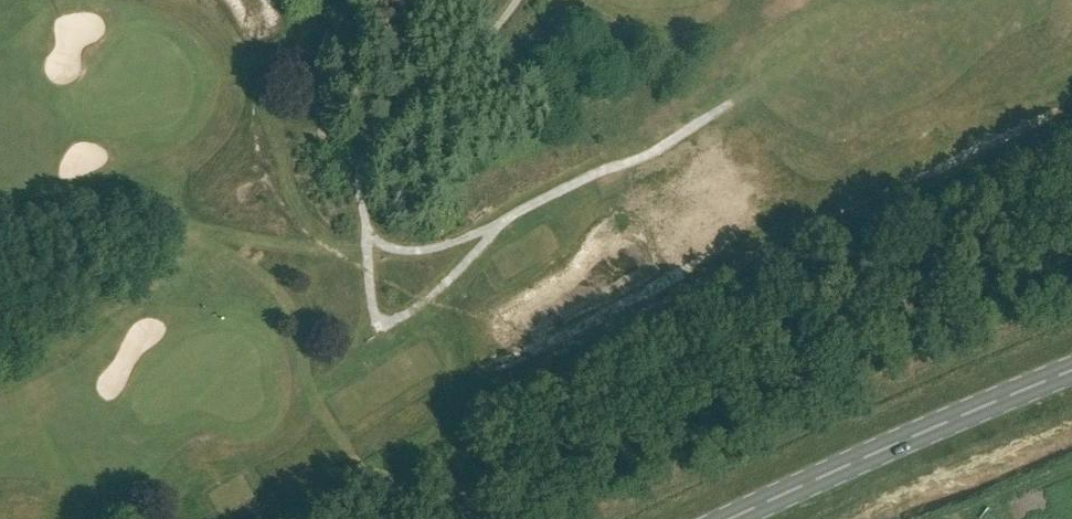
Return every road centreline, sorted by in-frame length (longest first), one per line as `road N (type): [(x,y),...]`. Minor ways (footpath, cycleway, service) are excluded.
road 1 (track): [(285,518),(1071,121)]
road 2 (track): [(1071,202),(714,362),(463,488)]
road 3 (primary): [(733,518),(1071,372)]

